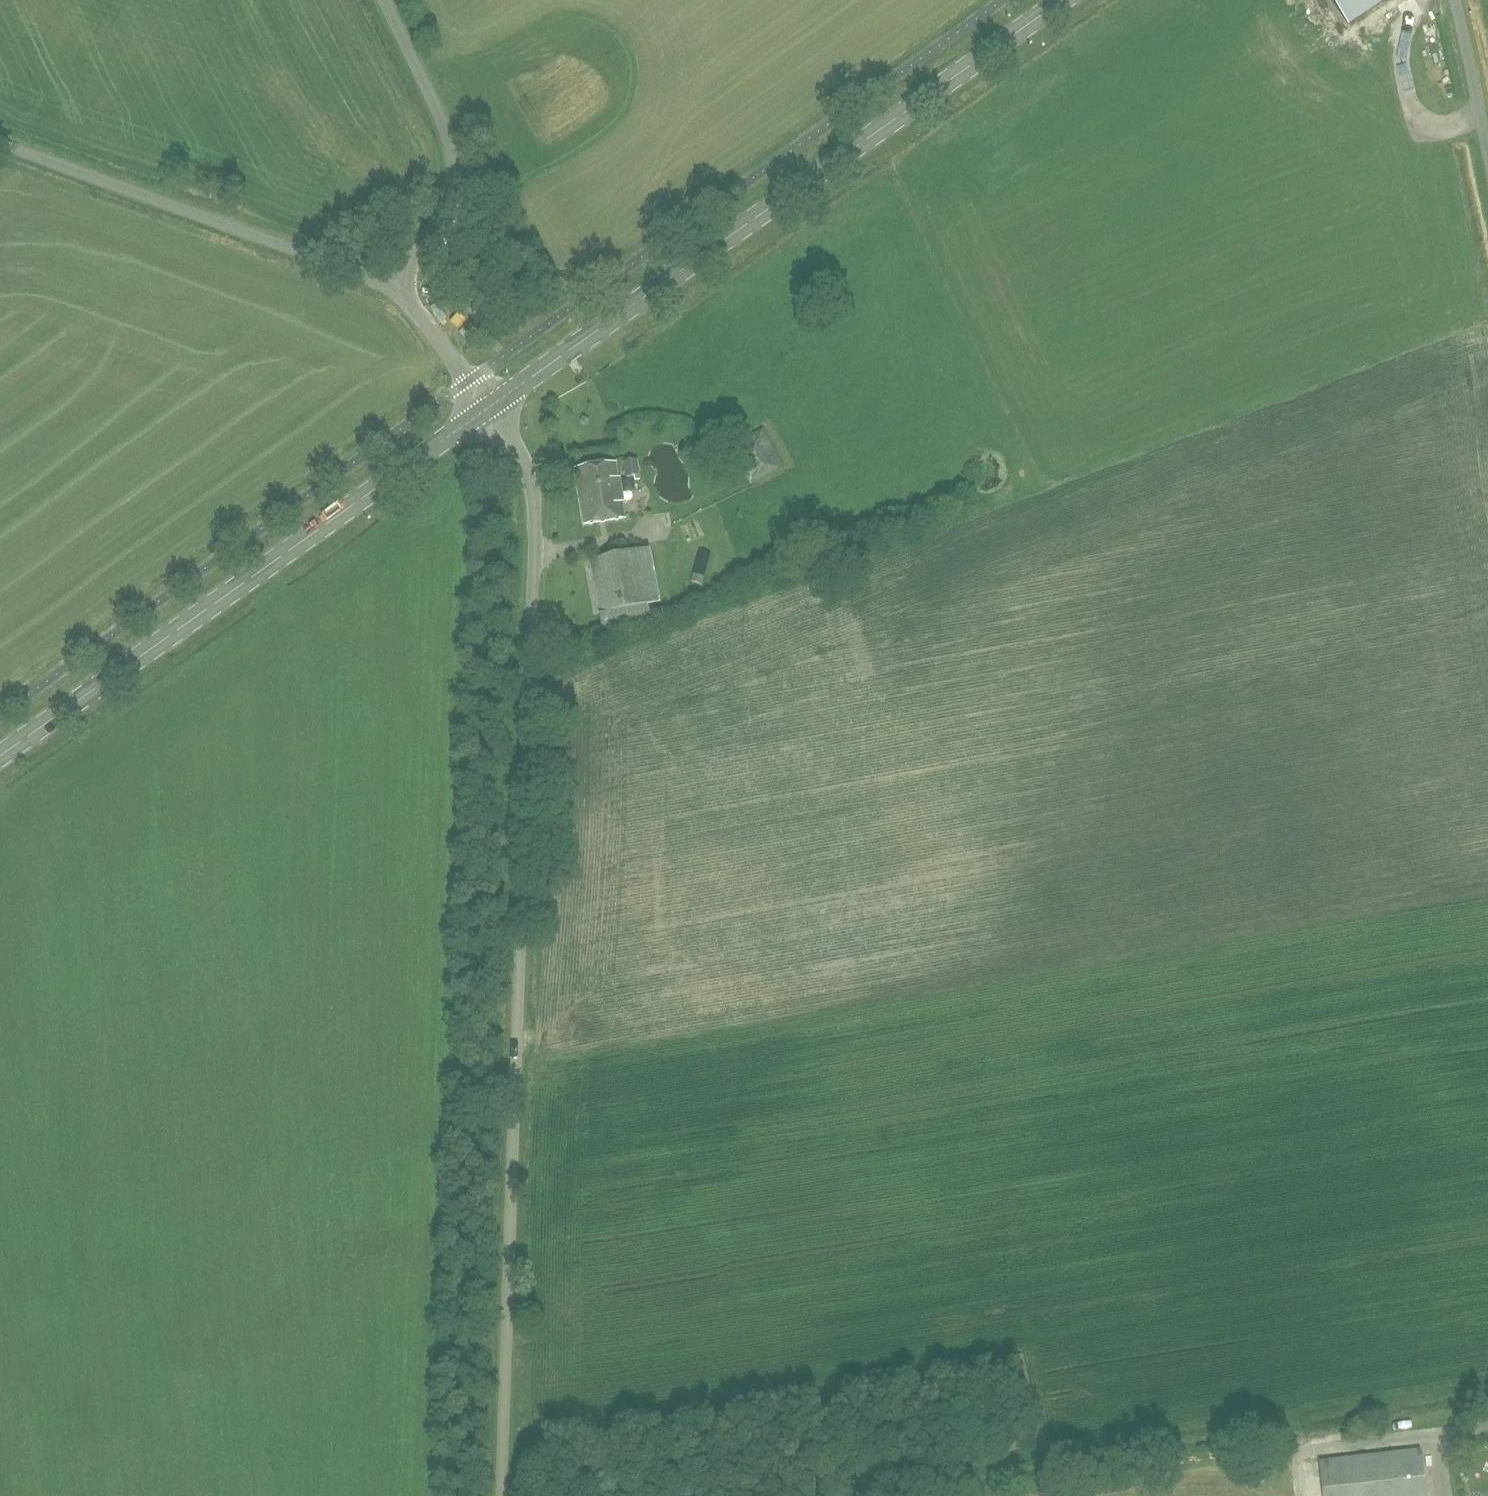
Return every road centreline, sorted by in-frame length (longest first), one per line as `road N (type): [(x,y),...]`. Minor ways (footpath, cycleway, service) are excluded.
road 1 (unclassified): [(501,1495),(535,516),(525,465),(486,409)]
road 2 (tertiary): [(486,409),(1061,0)]
road 3 (tertiary): [(0,756),(486,409)]
road 4 (unclassified): [(394,289),(0,143)]
road 5 (unclassified): [(394,289),(443,215),(453,167),(445,127),(383,0)]
road 6 (track): [(1046,1495),(1292,1456)]
road 7 (track): [(857,1495),(870,1477),(1034,1455)]
road 8 (unclassified): [(1487,153),(1455,0)]
road 9 (track): [(1478,107),(1445,127),(1424,120),(1406,91),(1403,31)]
road 10 (unclassified): [(486,409),(394,289)]

